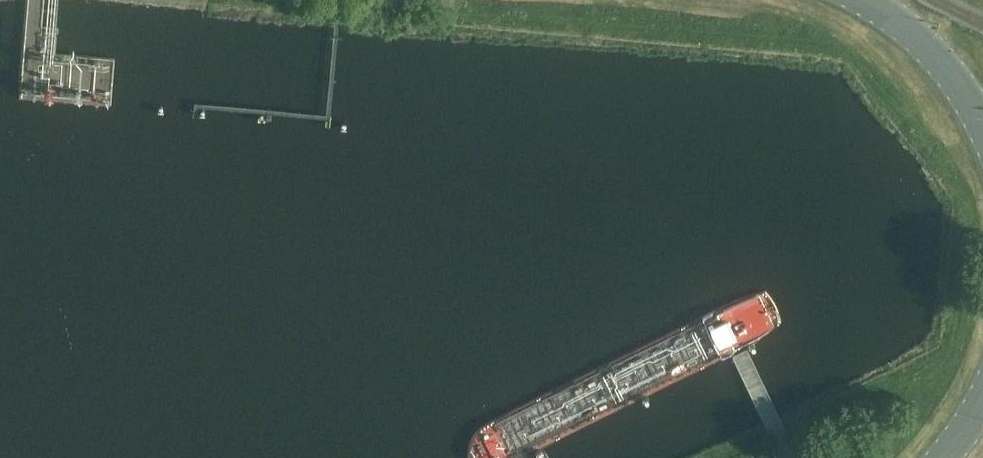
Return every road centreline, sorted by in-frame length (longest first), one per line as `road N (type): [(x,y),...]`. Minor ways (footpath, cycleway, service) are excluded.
road 1 (tertiary): [(982,133),(933,54),(861,0)]

